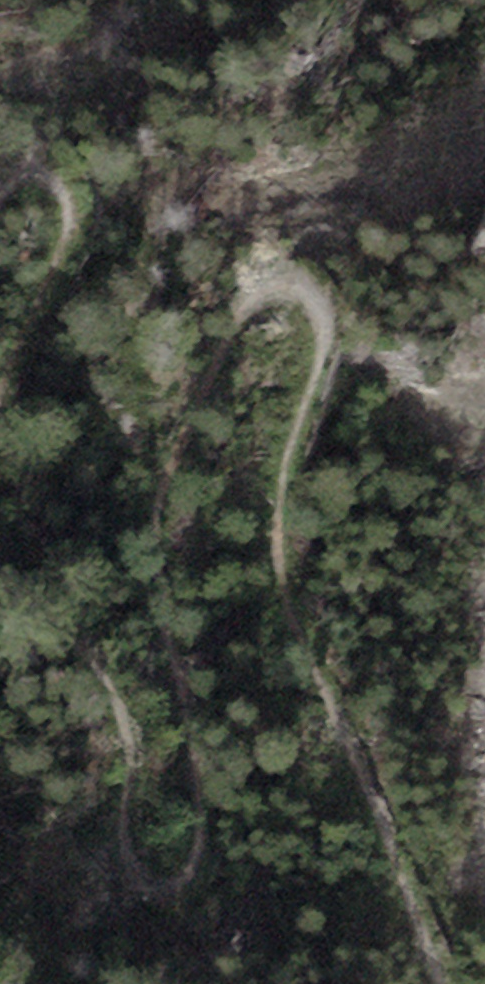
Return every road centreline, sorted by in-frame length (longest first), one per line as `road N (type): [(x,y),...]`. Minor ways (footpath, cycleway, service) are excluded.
road 1 (track): [(436,983),(279,570),(284,464),(322,353),(322,306),(297,284),(253,297),(187,424),(156,503),(159,578),(187,714),(198,848),(179,886),(153,890),(134,876),(135,768),(108,684),(0,575)]
road 2 (track): [(0,384),(66,237),(65,202),(50,175),(17,179),(0,206)]

